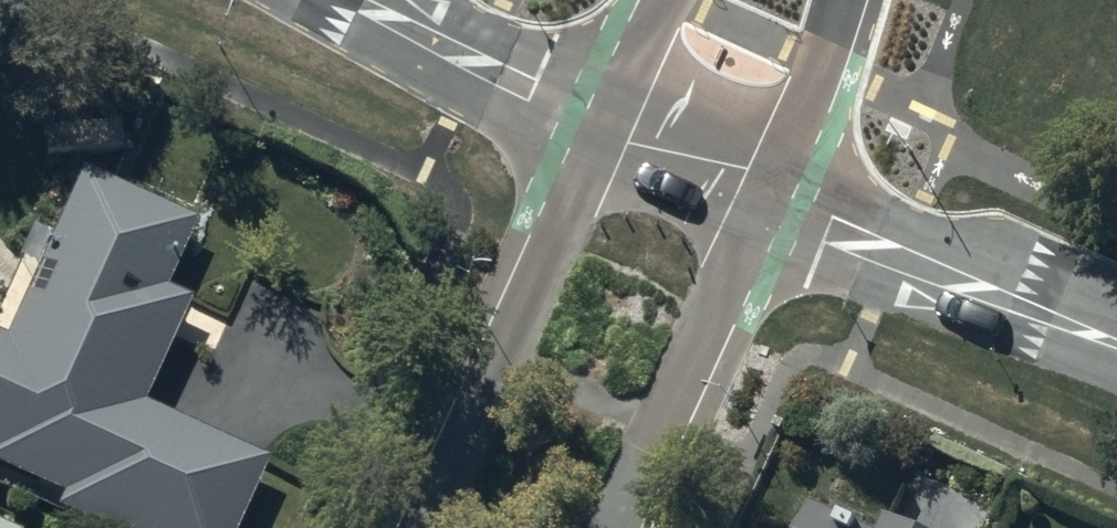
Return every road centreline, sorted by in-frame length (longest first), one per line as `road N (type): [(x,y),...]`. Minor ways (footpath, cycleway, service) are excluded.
road 1 (residential): [(426,527),(613,119)]
road 2 (residential): [(1116,346),(770,192)]
road 3 (residential): [(770,192),(616,527)]
road 4 (residential): [(613,119),(364,0)]
road 5 (residential): [(845,0),(770,192)]
road 6 (residential): [(770,192),(613,119)]
road 7 (residential): [(613,119),(668,0)]

